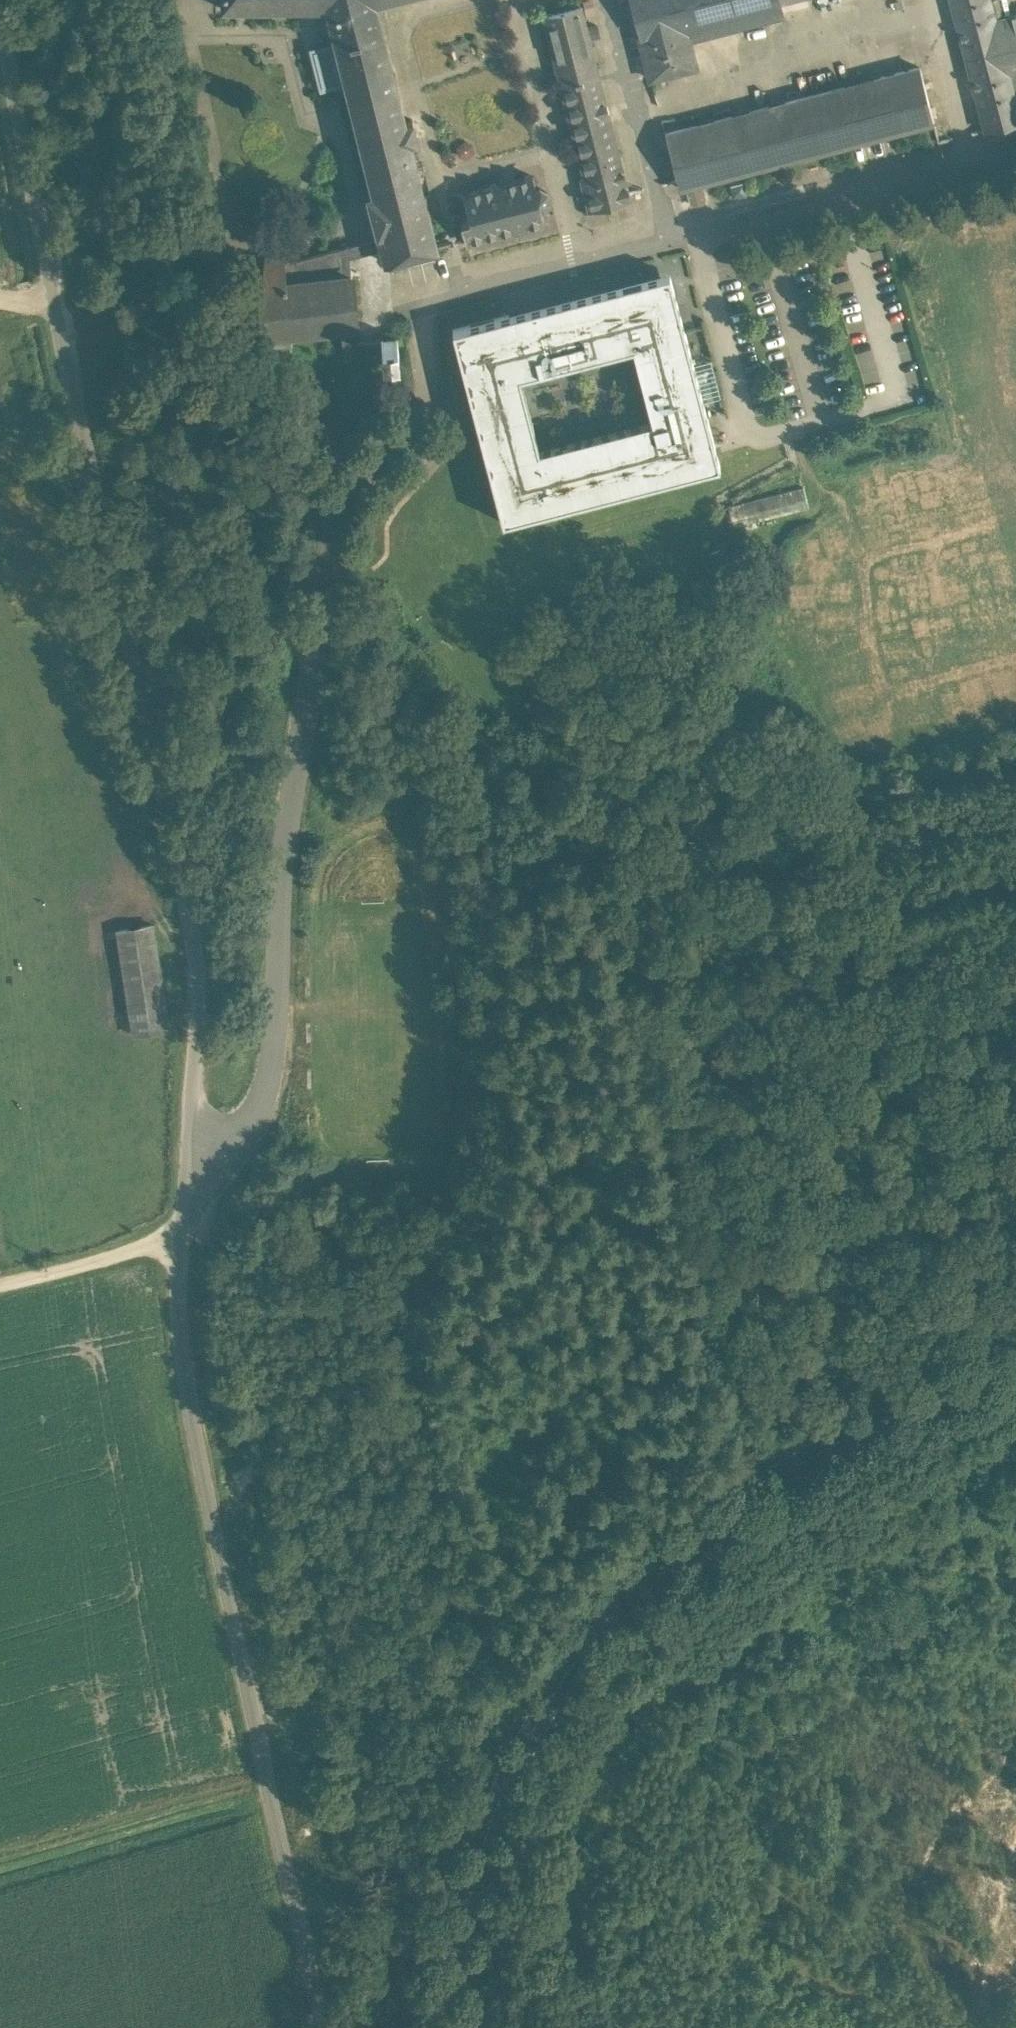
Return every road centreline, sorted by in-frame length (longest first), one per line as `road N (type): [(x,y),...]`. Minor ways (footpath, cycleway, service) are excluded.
road 1 (unclassified): [(0,33),(176,849),(197,1029),(194,1182),(179,1320),(217,1543),(320,2027)]
road 2 (tertiary): [(439,2027),(486,1789),(567,1640),(684,1507),(753,1456),(875,1399),(1015,1349)]
road 3 (track): [(0,1276),(185,1236)]

